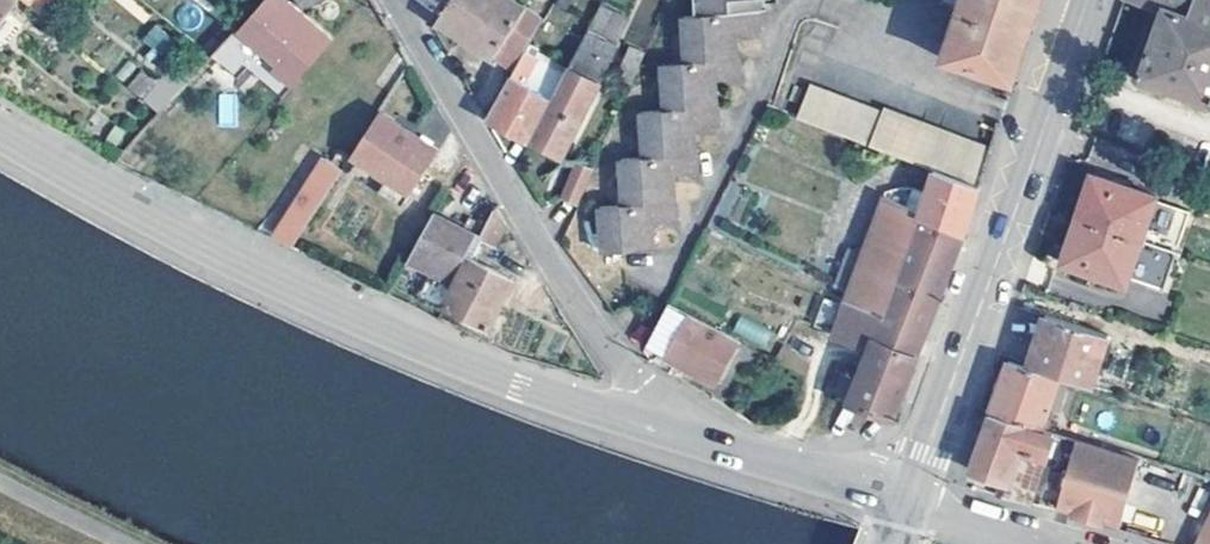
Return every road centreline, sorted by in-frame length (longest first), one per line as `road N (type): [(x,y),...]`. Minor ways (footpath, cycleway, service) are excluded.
road 1 (residential): [(0,132),(301,297),(523,384),(674,429)]
road 2 (secondary): [(911,500),(1087,0)]
road 3 (residential): [(397,0),(518,209),(638,389),(674,429)]
road 4 (residential): [(674,429),(911,500)]
road 5 (residential): [(911,500),(1058,543)]
road 6 (track): [(0,481),(128,543)]

